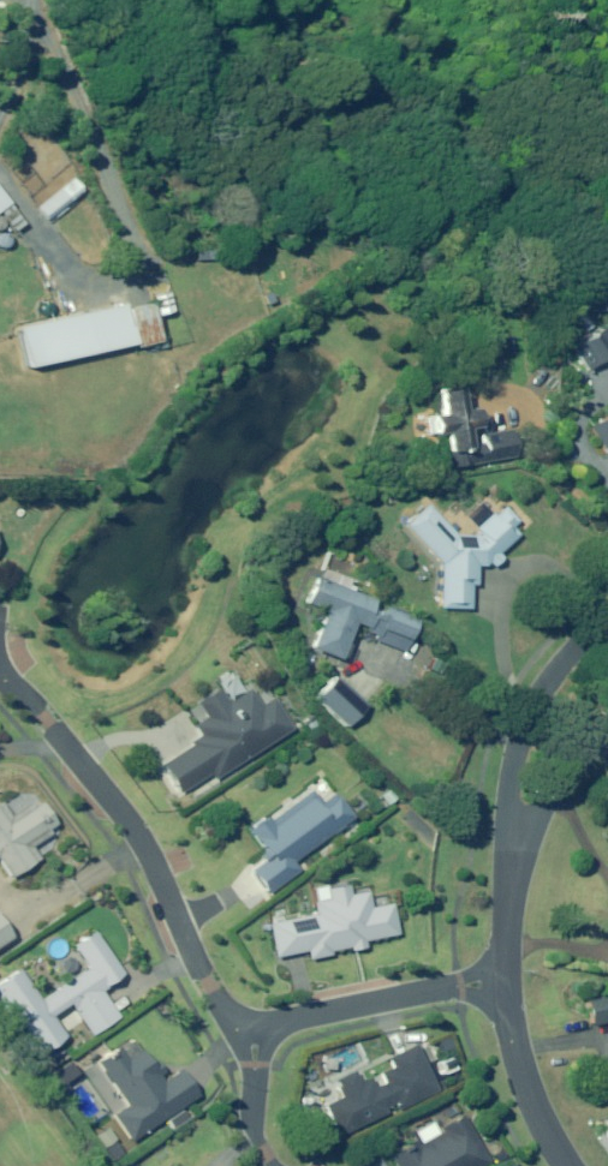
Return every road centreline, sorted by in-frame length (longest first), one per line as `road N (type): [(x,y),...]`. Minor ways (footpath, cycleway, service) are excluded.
road 1 (residential): [(0,675),(121,813),(212,984),(252,1030)]
road 2 (residential): [(517,853),(507,798),(518,731),(552,676),(607,620)]
road 3 (residential): [(252,1030),(505,983)]
road 4 (residential): [(572,1165),(542,1122),(519,1059),(505,983)]
road 5 (residential): [(279,1165),(255,1109),(252,1030)]
road 6 (residential): [(505,983),(517,853)]
road 7 (residential): [(607,722),(569,757),(534,819)]

